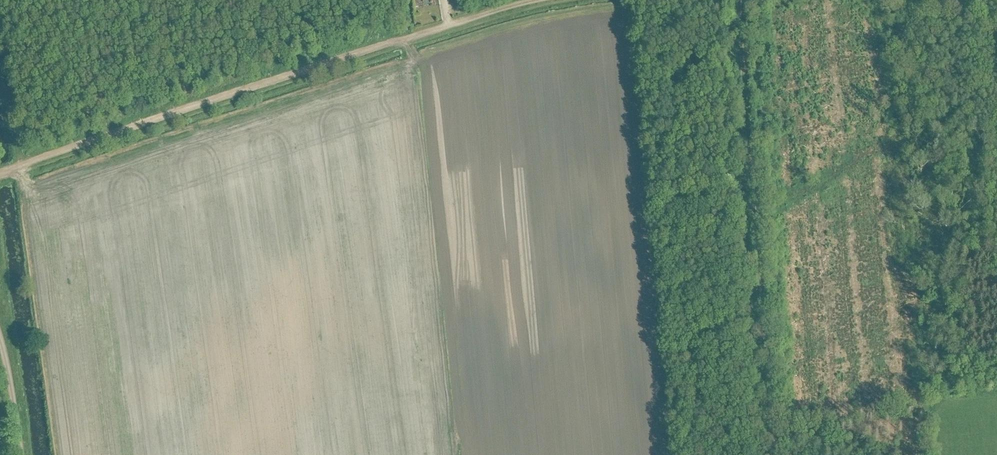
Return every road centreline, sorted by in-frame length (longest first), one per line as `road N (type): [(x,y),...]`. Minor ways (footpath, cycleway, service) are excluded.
road 1 (track): [(8,172),(254,88),(550,0)]
road 2 (track): [(769,454),(735,0)]

